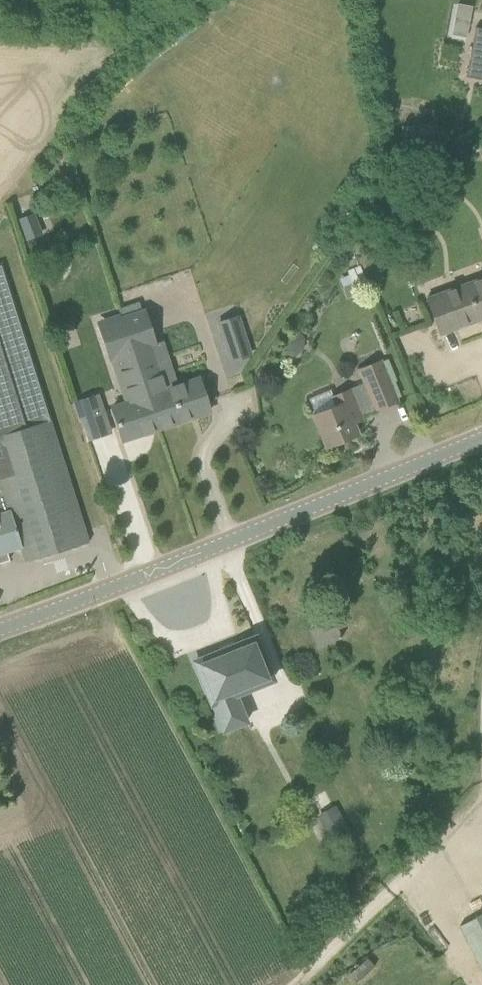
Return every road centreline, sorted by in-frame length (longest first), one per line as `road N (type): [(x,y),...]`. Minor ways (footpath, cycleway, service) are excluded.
road 1 (tertiary): [(0,629),(481,437)]

